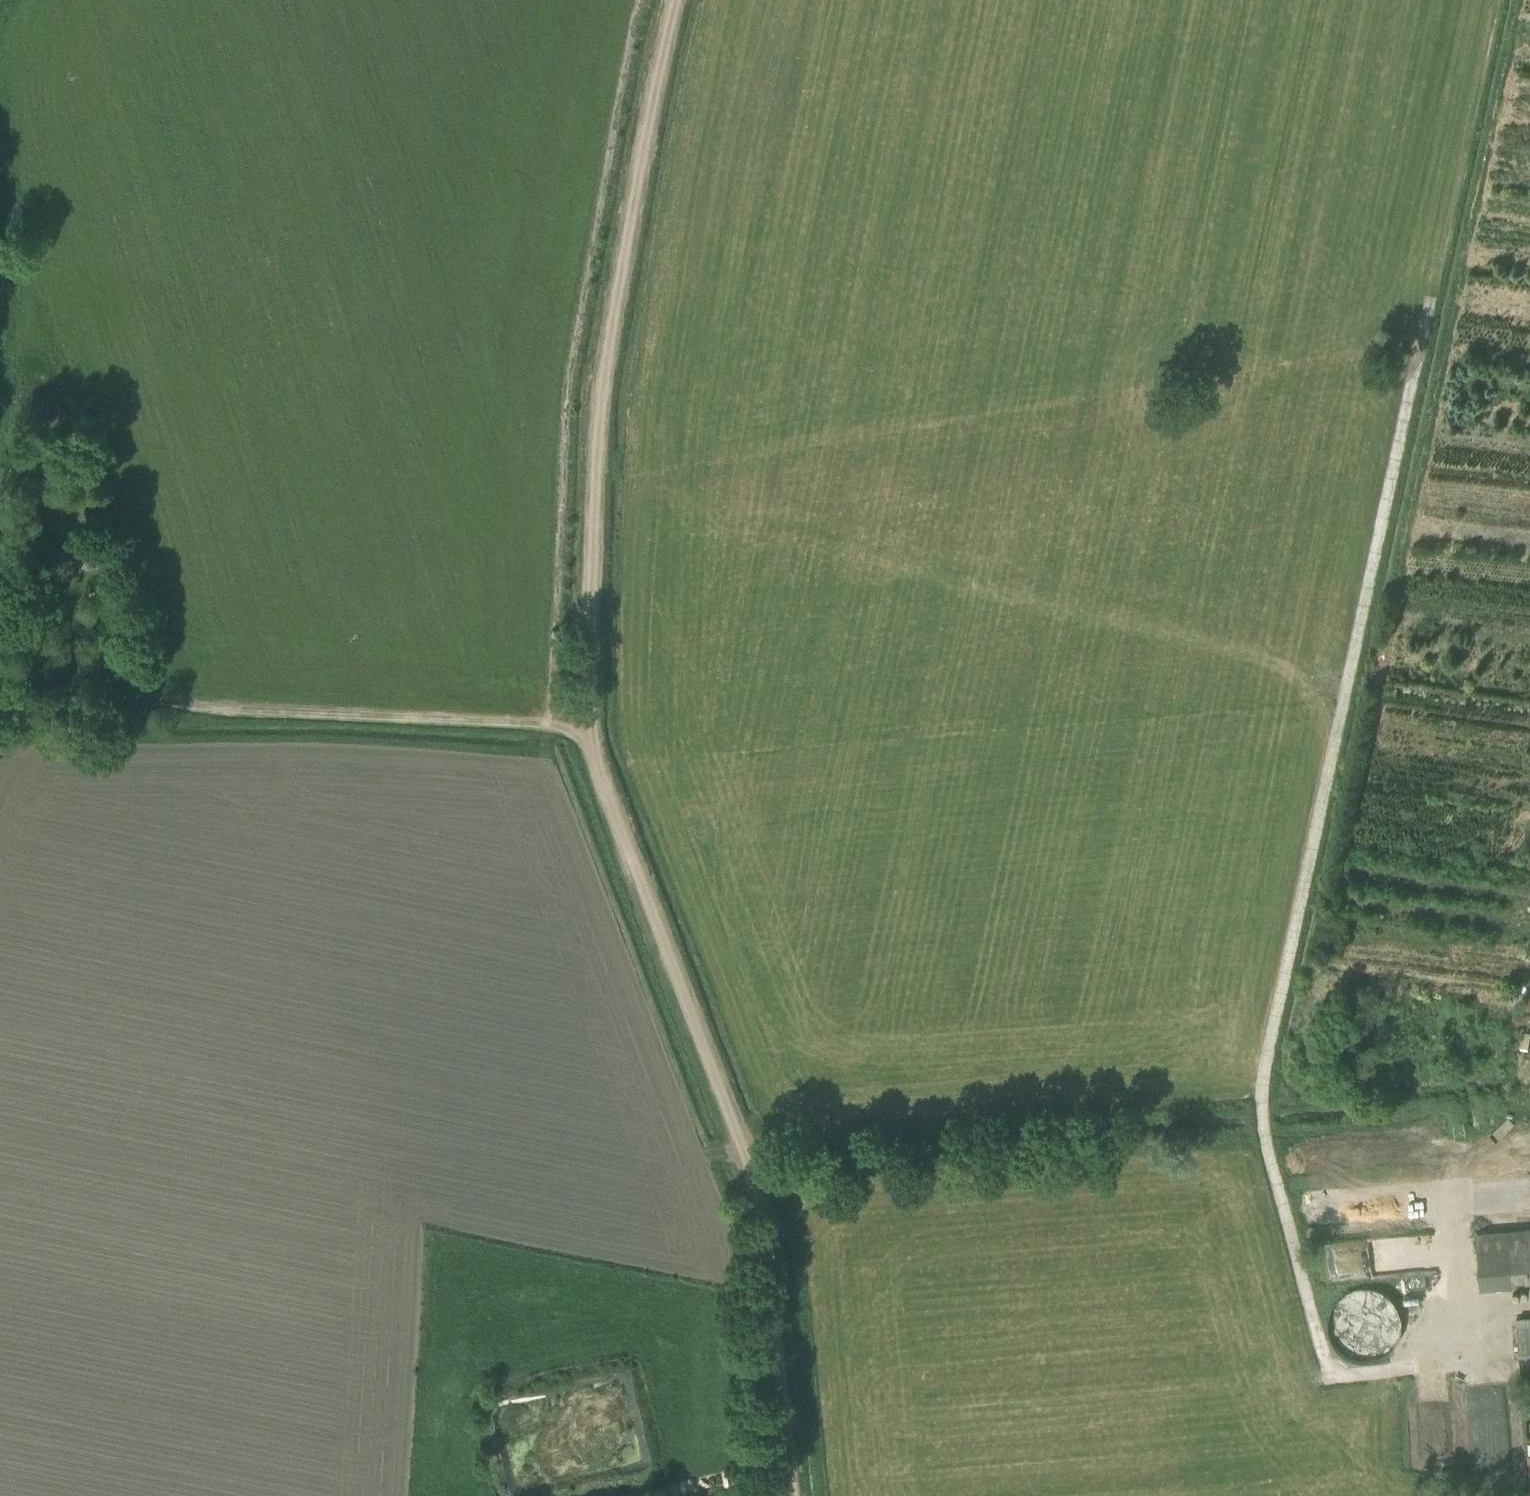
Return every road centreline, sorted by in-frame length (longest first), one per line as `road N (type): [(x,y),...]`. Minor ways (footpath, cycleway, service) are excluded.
road 1 (track): [(583,721),(758,1178),(792,1495)]
road 2 (track): [(679,0),(601,401),(583,721)]
road 3 (track): [(0,710),(583,721)]

